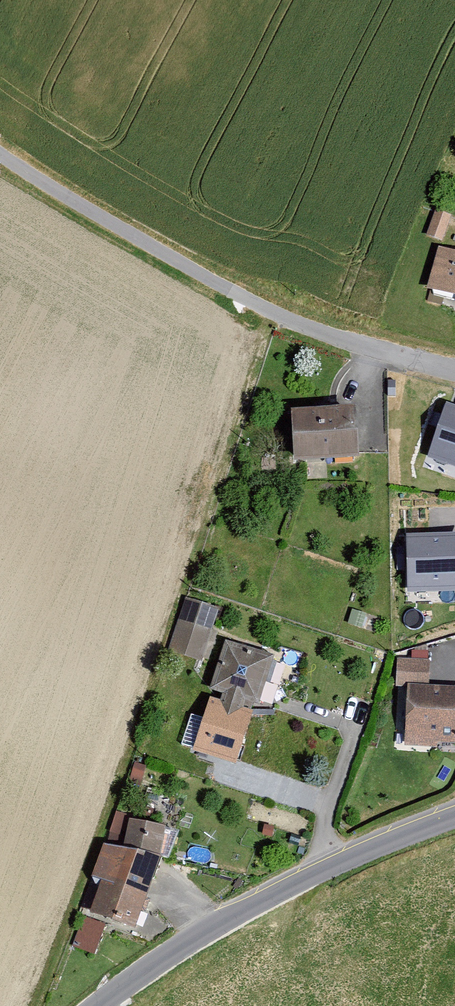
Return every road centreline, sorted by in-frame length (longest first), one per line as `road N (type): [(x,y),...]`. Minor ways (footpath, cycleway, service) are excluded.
road 1 (tertiary): [(454,817),(333,864),(175,943),(90,1005)]
road 2 (unclassified): [(282,309),(0,148)]
road 3 (residential): [(454,360),(282,309)]

